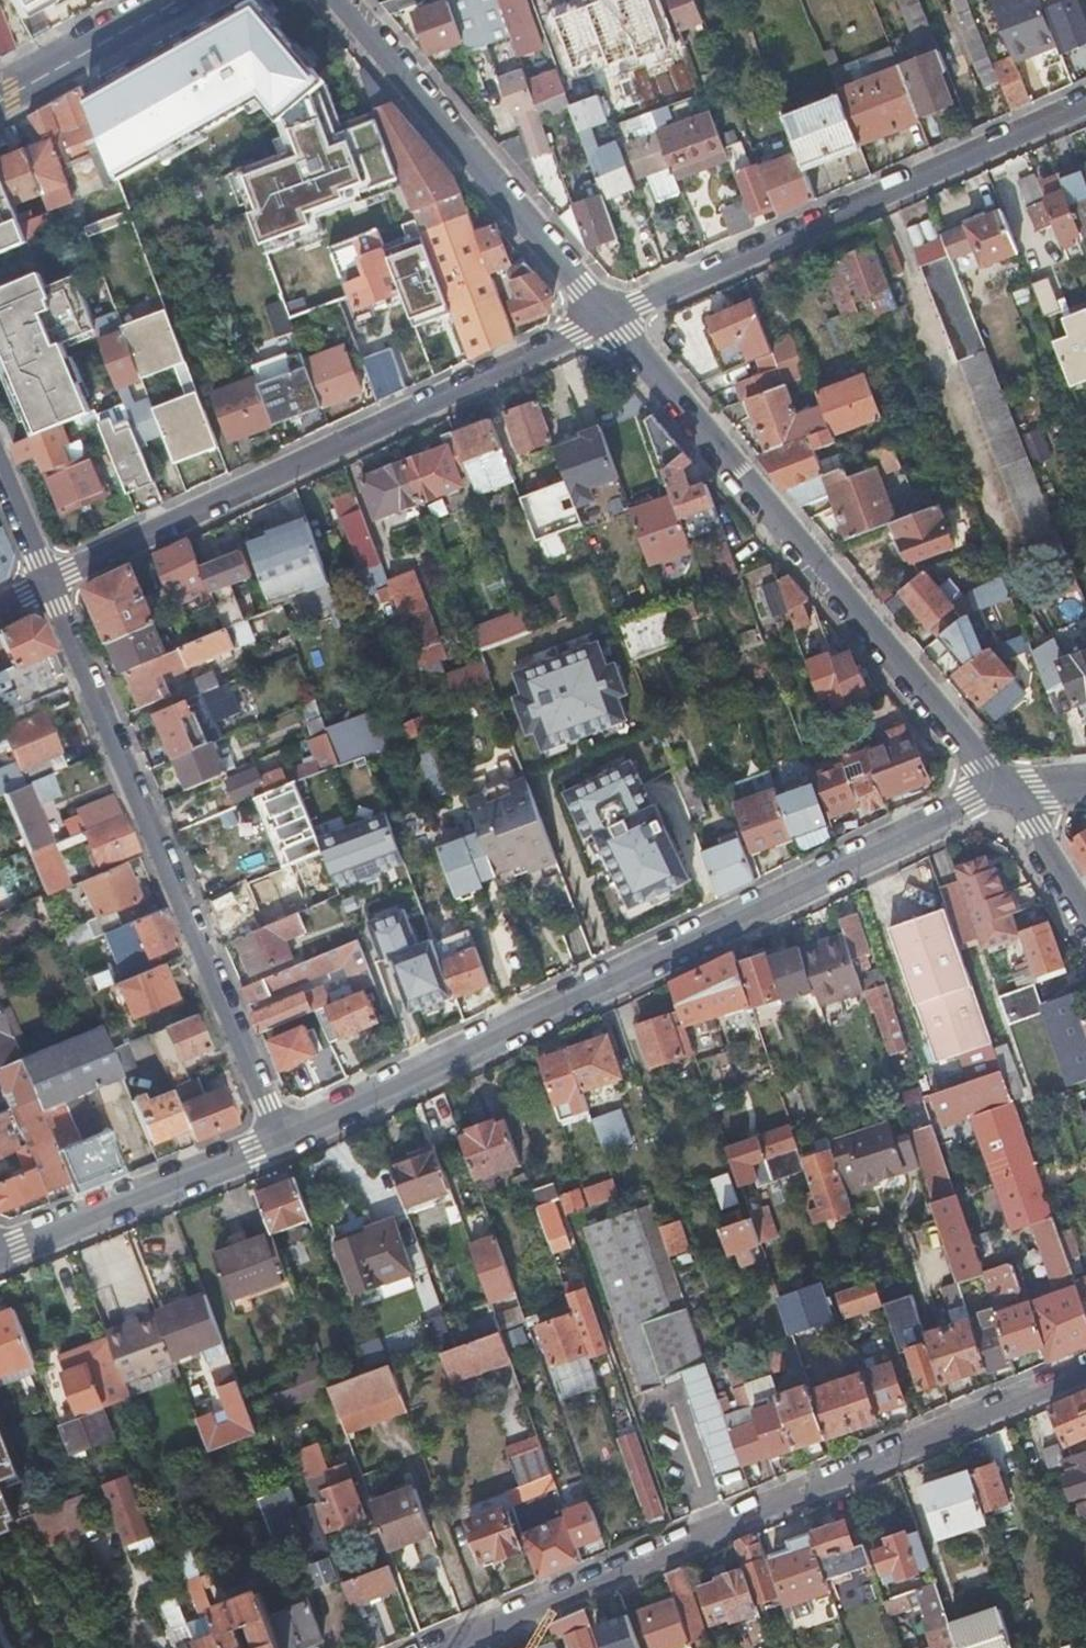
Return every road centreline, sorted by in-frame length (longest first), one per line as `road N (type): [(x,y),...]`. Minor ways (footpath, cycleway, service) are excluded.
road 1 (residential): [(282,1138),(1003,788)]
road 2 (residential): [(1085,1370),(443,1647)]
road 3 (residential): [(51,581),(609,319)]
road 4 (residential): [(1003,788),(609,319)]
road 5 (residential): [(282,1138),(51,581)]
road 6 (residential): [(609,319),(1085,106)]
road 7 (residential): [(609,319),(337,0)]
road 8 (residential): [(0,1253),(282,1138)]
road 9 (secondary): [(173,0),(0,96)]
road 10 (residential): [(1085,914),(1003,788)]
road 11 (residential): [(0,461),(51,581)]

